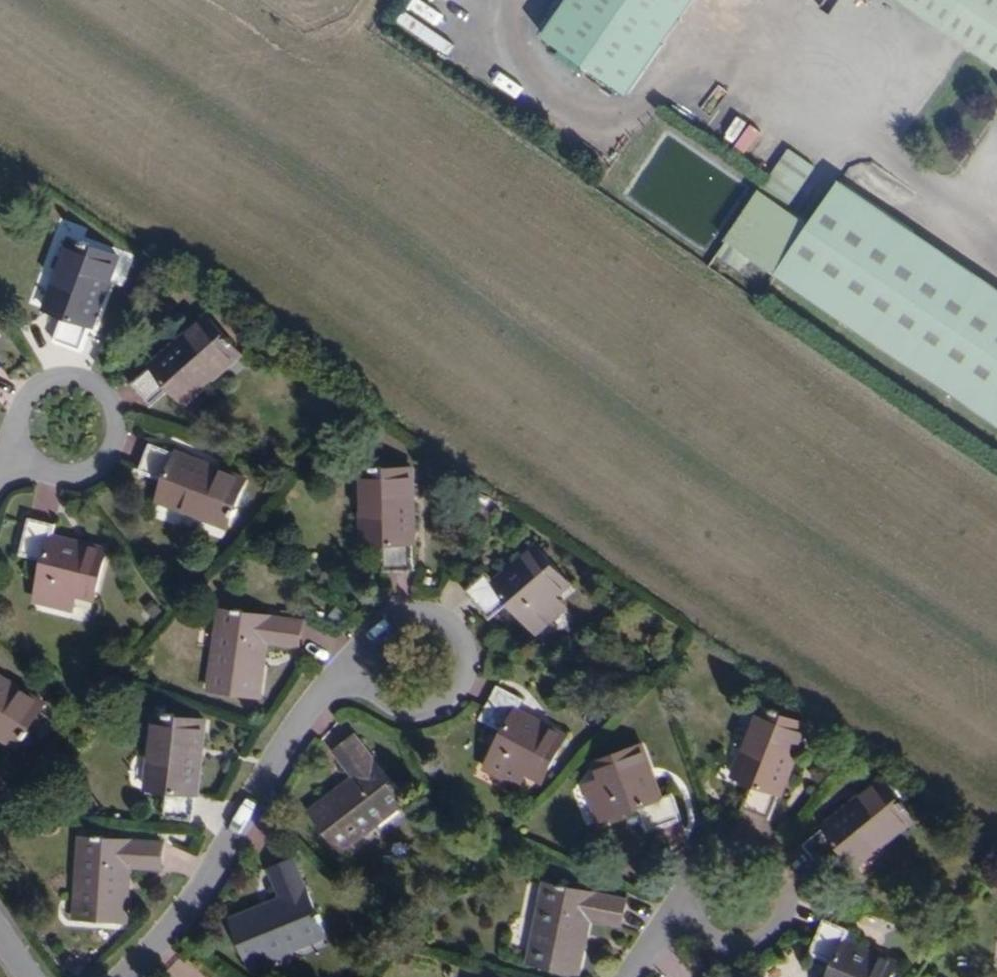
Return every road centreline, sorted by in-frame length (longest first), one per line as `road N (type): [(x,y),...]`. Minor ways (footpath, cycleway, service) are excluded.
road 1 (residential): [(126,976),(185,913),(327,697),(369,672)]
road 2 (residential): [(23,455),(50,476),(99,470),(118,442),(117,409),(95,382),(62,375),(31,390),(16,421)]
road 3 (residential): [(369,672),(384,701),(414,713),(445,705),(464,679),(463,647),(443,623),(413,617),(384,629)]
road 4 (residential): [(694,921),(703,874),(749,858),(787,887),(789,918),(772,944)]

